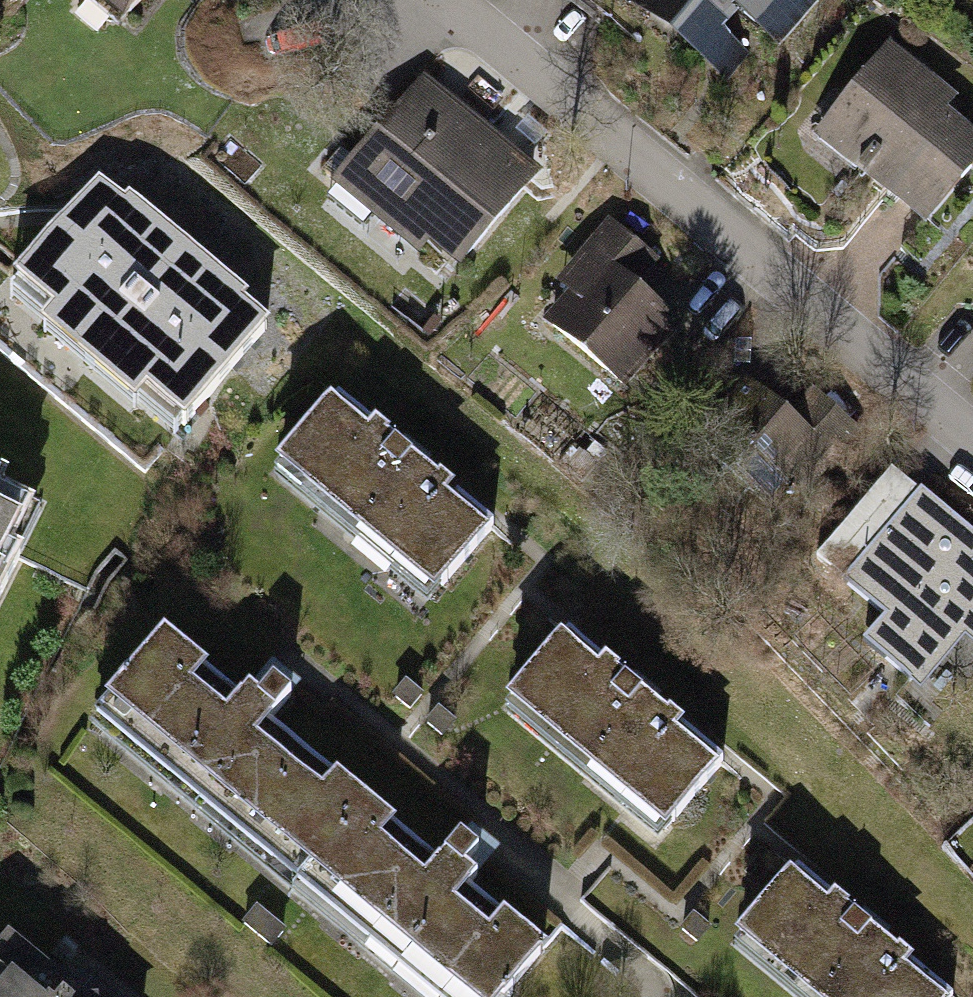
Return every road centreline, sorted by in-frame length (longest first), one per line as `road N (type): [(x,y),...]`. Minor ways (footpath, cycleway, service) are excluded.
road 1 (residential): [(972,440),(436,0)]

